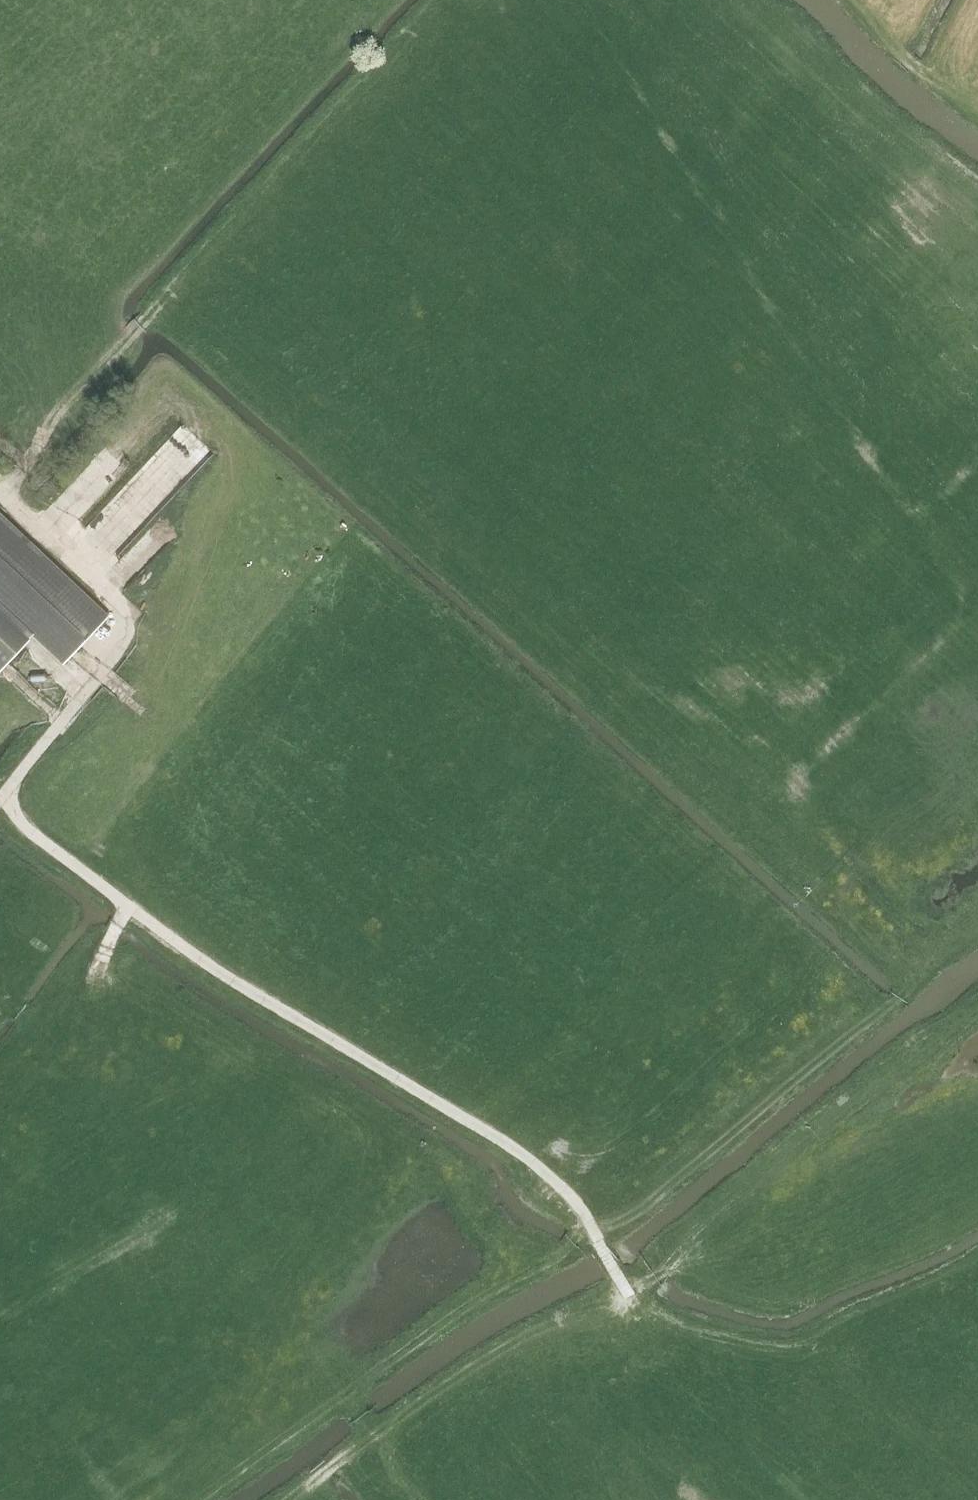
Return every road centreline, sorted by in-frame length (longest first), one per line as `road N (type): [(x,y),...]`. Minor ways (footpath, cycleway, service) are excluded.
road 1 (track): [(127,905),(232,980),(534,1163),(586,1215),(627,1293)]
road 2 (track): [(0,496),(121,608),(118,656),(0,801)]
road 3 (track): [(5,795),(23,825),(127,905),(96,974)]

